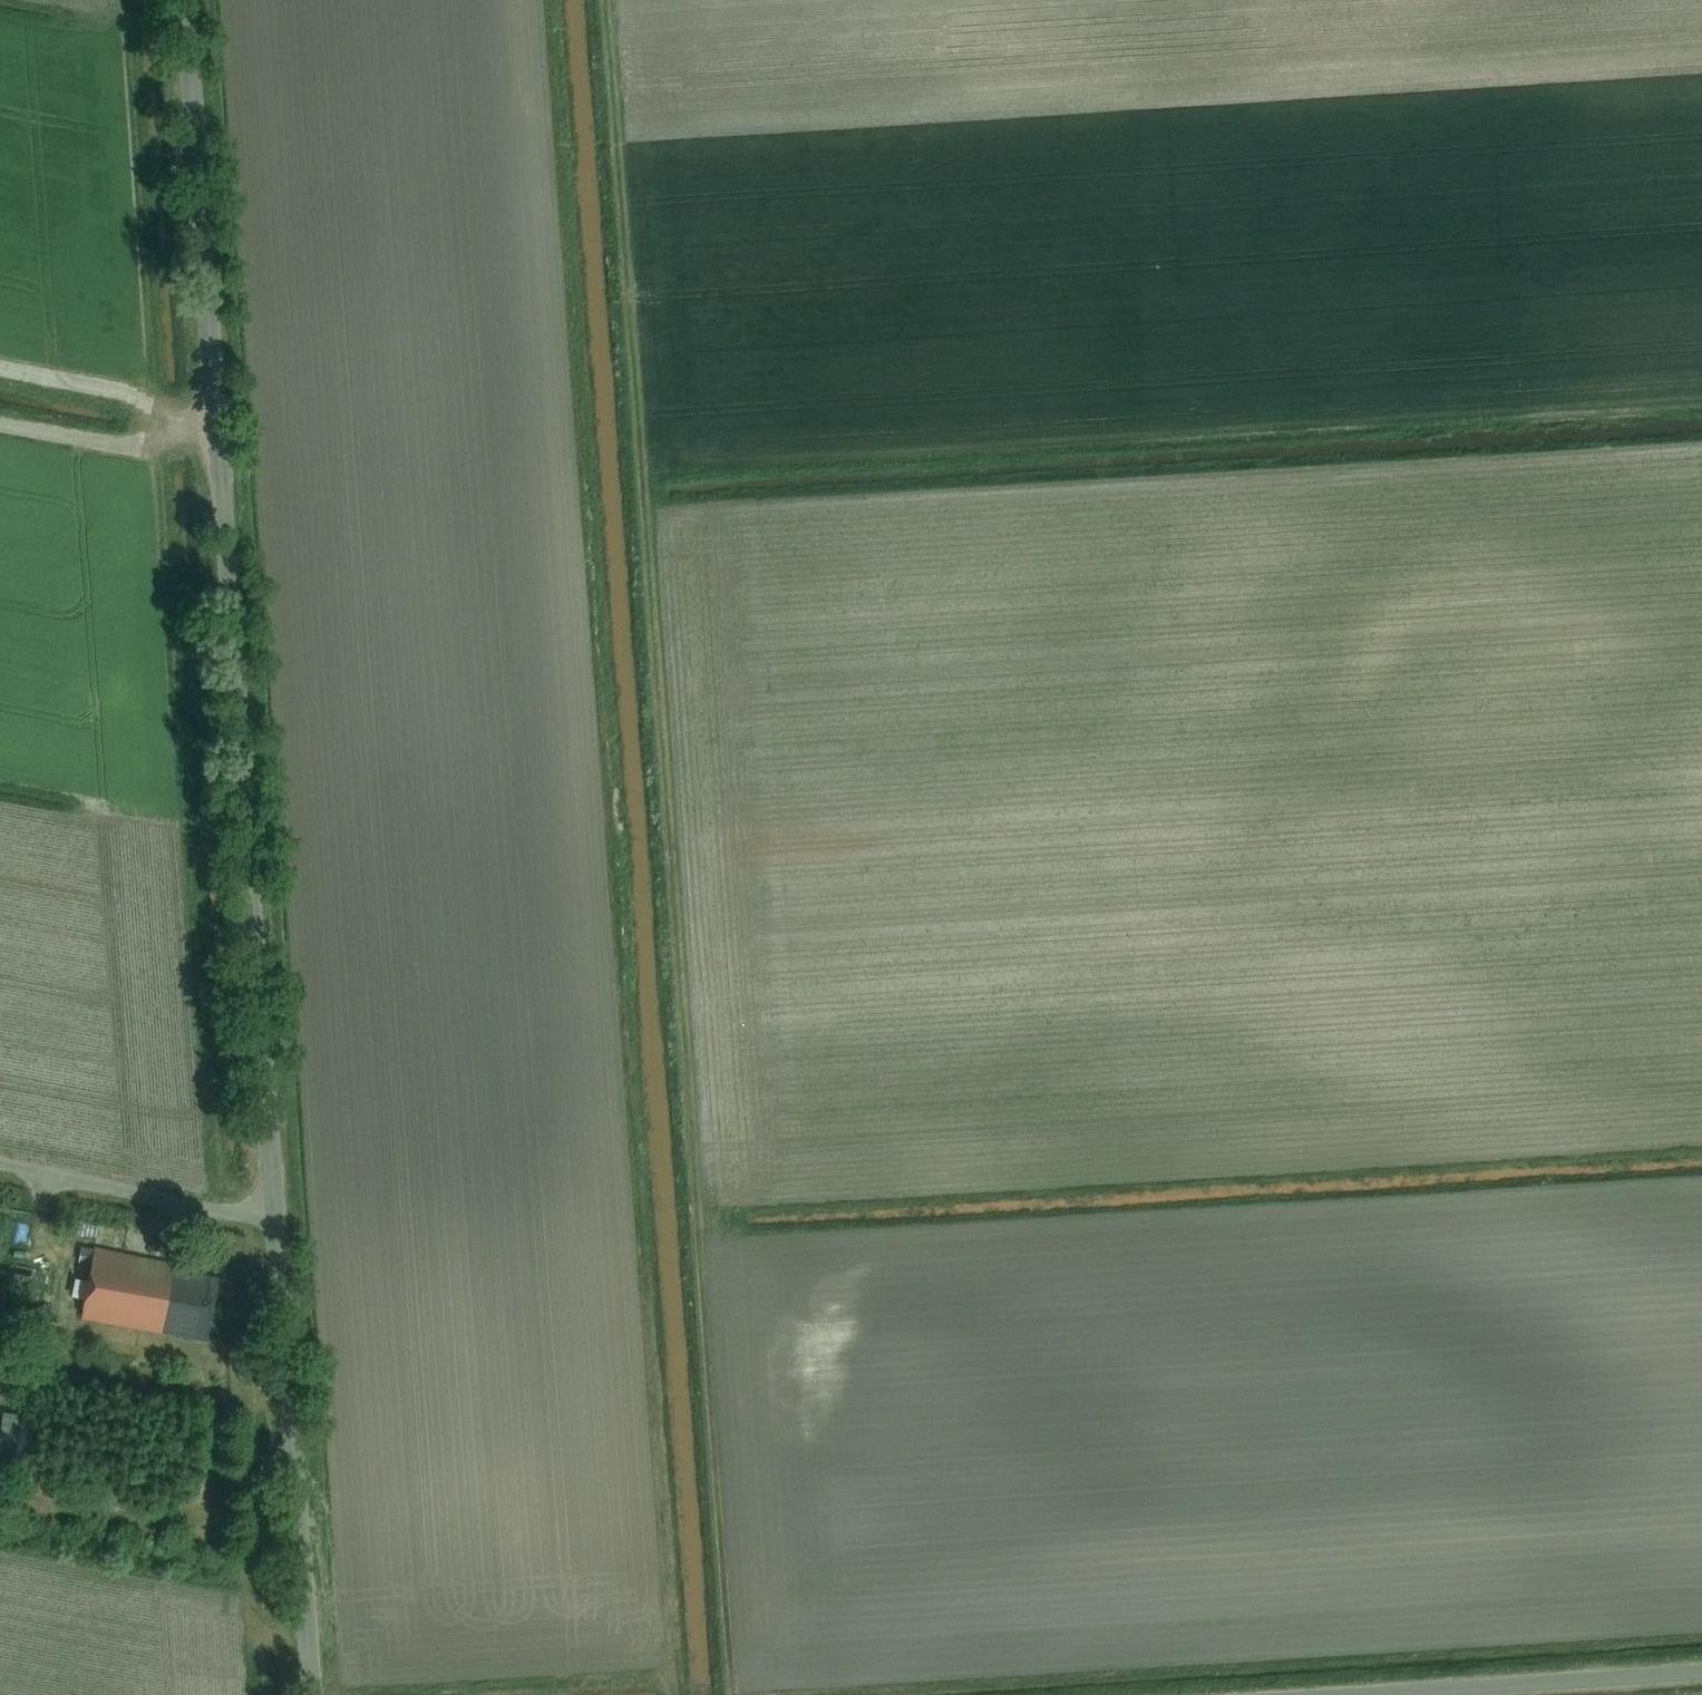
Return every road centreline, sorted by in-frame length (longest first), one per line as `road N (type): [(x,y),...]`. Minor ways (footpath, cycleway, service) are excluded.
road 1 (unclassified): [(309,1694),(186,0)]
road 2 (unclassified): [(1365,1694),(1701,1673)]

